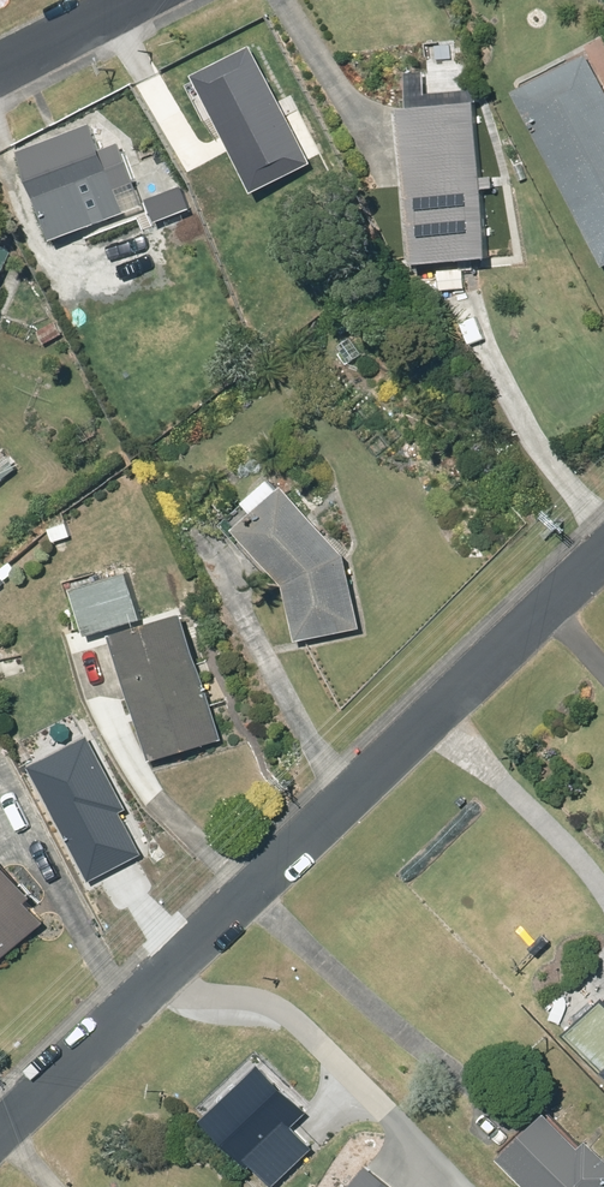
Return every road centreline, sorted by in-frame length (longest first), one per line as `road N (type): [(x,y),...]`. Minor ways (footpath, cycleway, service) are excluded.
road 1 (residential): [(0,1129),(603,547)]
road 2 (residential): [(0,69),(137,0)]

